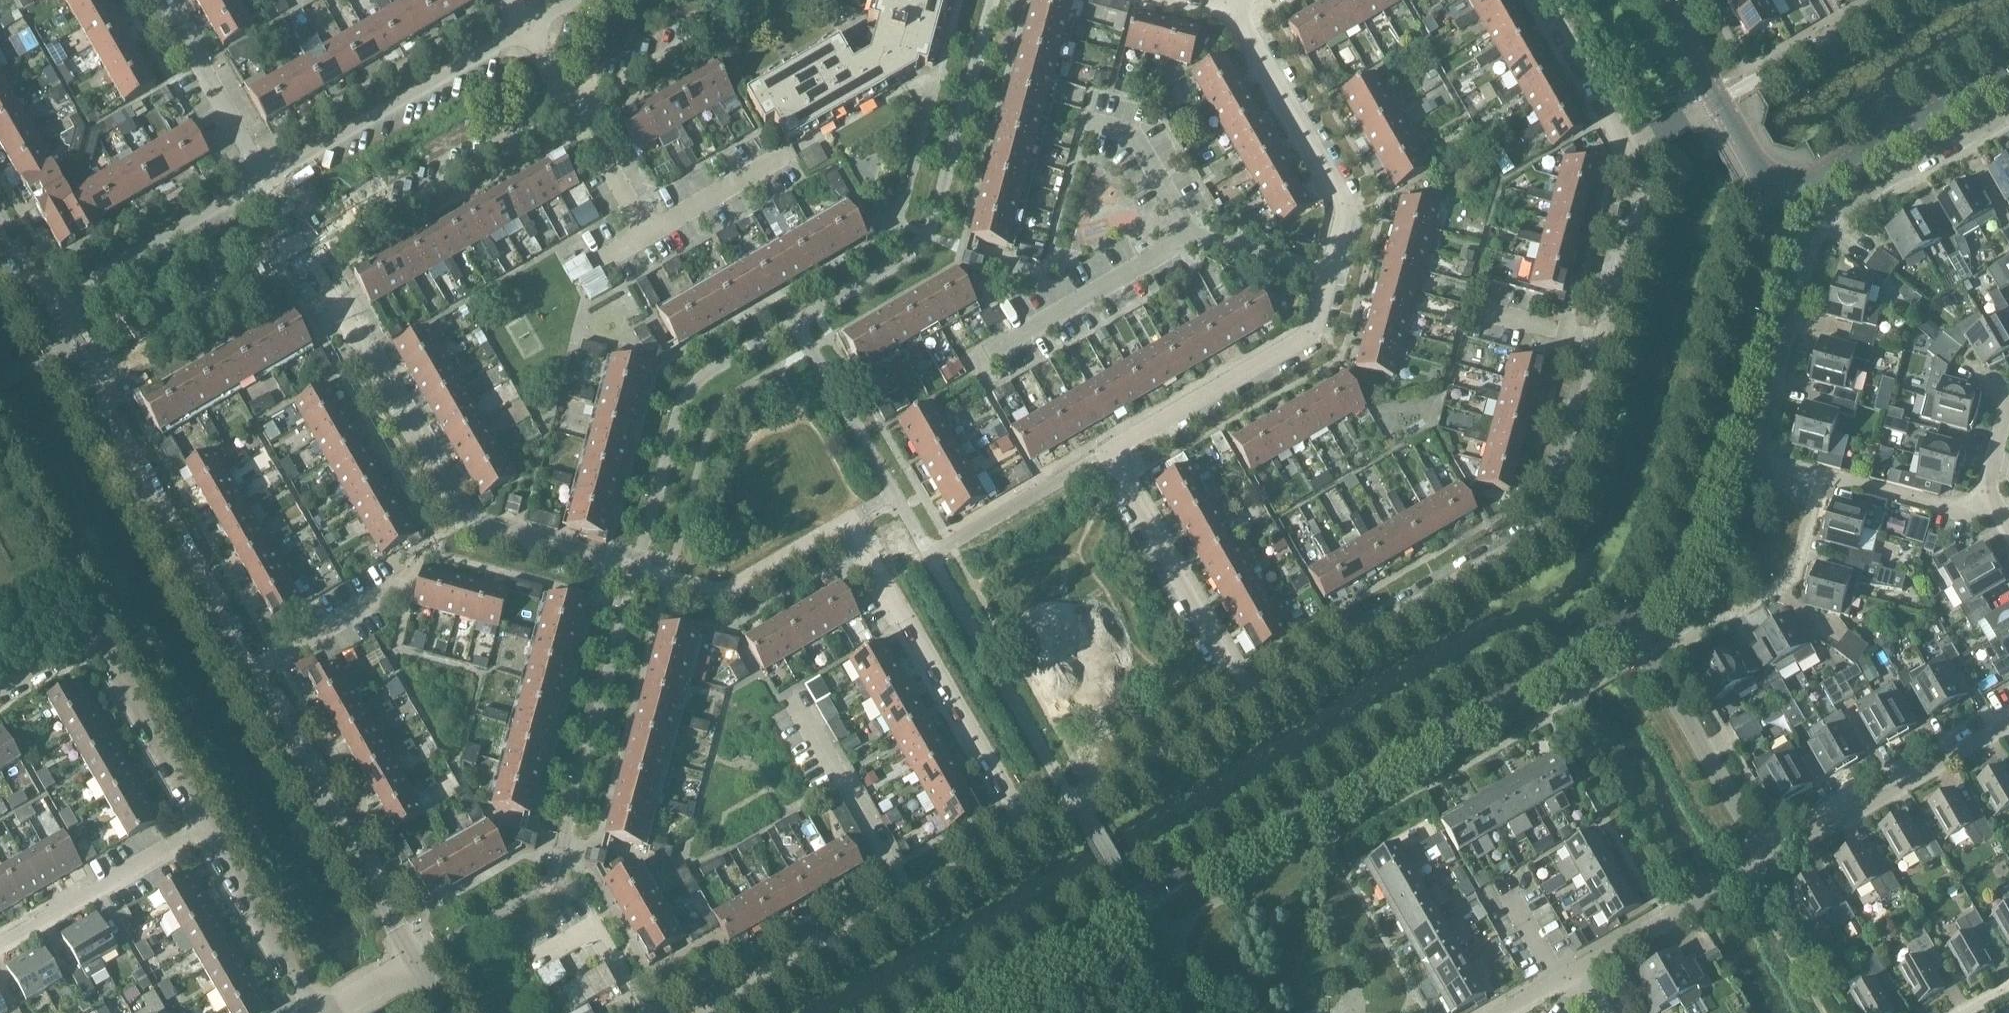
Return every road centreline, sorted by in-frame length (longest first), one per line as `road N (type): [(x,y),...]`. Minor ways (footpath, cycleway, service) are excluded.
road 1 (residential): [(1028,830),(848,521),(713,591),(462,524),(313,259)]
road 2 (residential): [(1246,701),(1536,537),(1558,510),(1644,192),(1642,175),(1542,0)]
road 3 (residential): [(1246,701),(1106,453),(1312,333),(1345,204),(1230,7)]
road 4 (tertiary): [(945,1012),(1632,619)]
road 5 (residential): [(415,968),(106,427),(94,382)]
road 6 (residential): [(1820,474),(1766,460),(1752,445),(1807,242),(1842,208),(2008,111)]
road 7 (tertiary): [(1632,619),(1669,585),(1778,201)]
road 8 (residential): [(710,1012),(1028,830)]
road 9 (residential): [(210,824),(105,646),(79,644),(0,689)]
road 10 (residential): [(528,26),(266,179)]
road 11 (residential): [(313,259),(575,108)]
road 12 (residential): [(1632,619),(1767,863)]
road 13 (residential): [(1767,863),(2008,723)]
road 14 (tertiary): [(1778,201),(2008,69)]
road 15 (unclassified): [(1820,474),(1789,580),(1682,642),(1658,645)]
road 16 (residential): [(266,179),(44,304)]
road 17 (residential): [(1028,830),(1246,701)]
road 18 (residential): [(94,382),(313,259)]
road 19 (residential): [(0,946),(210,824)]
road 20 (tertiary): [(1778,201),(1657,0)]
road 21 (residential): [(575,108),(764,0)]
road 22 (residential): [(1767,863),(1581,974)]
road 23 (residential): [(317,1012),(210,824)]
road 24 (residential): [(266,179),(163,0)]
road 25 (residential): [(1990,499),(1959,510),(1820,474)]

